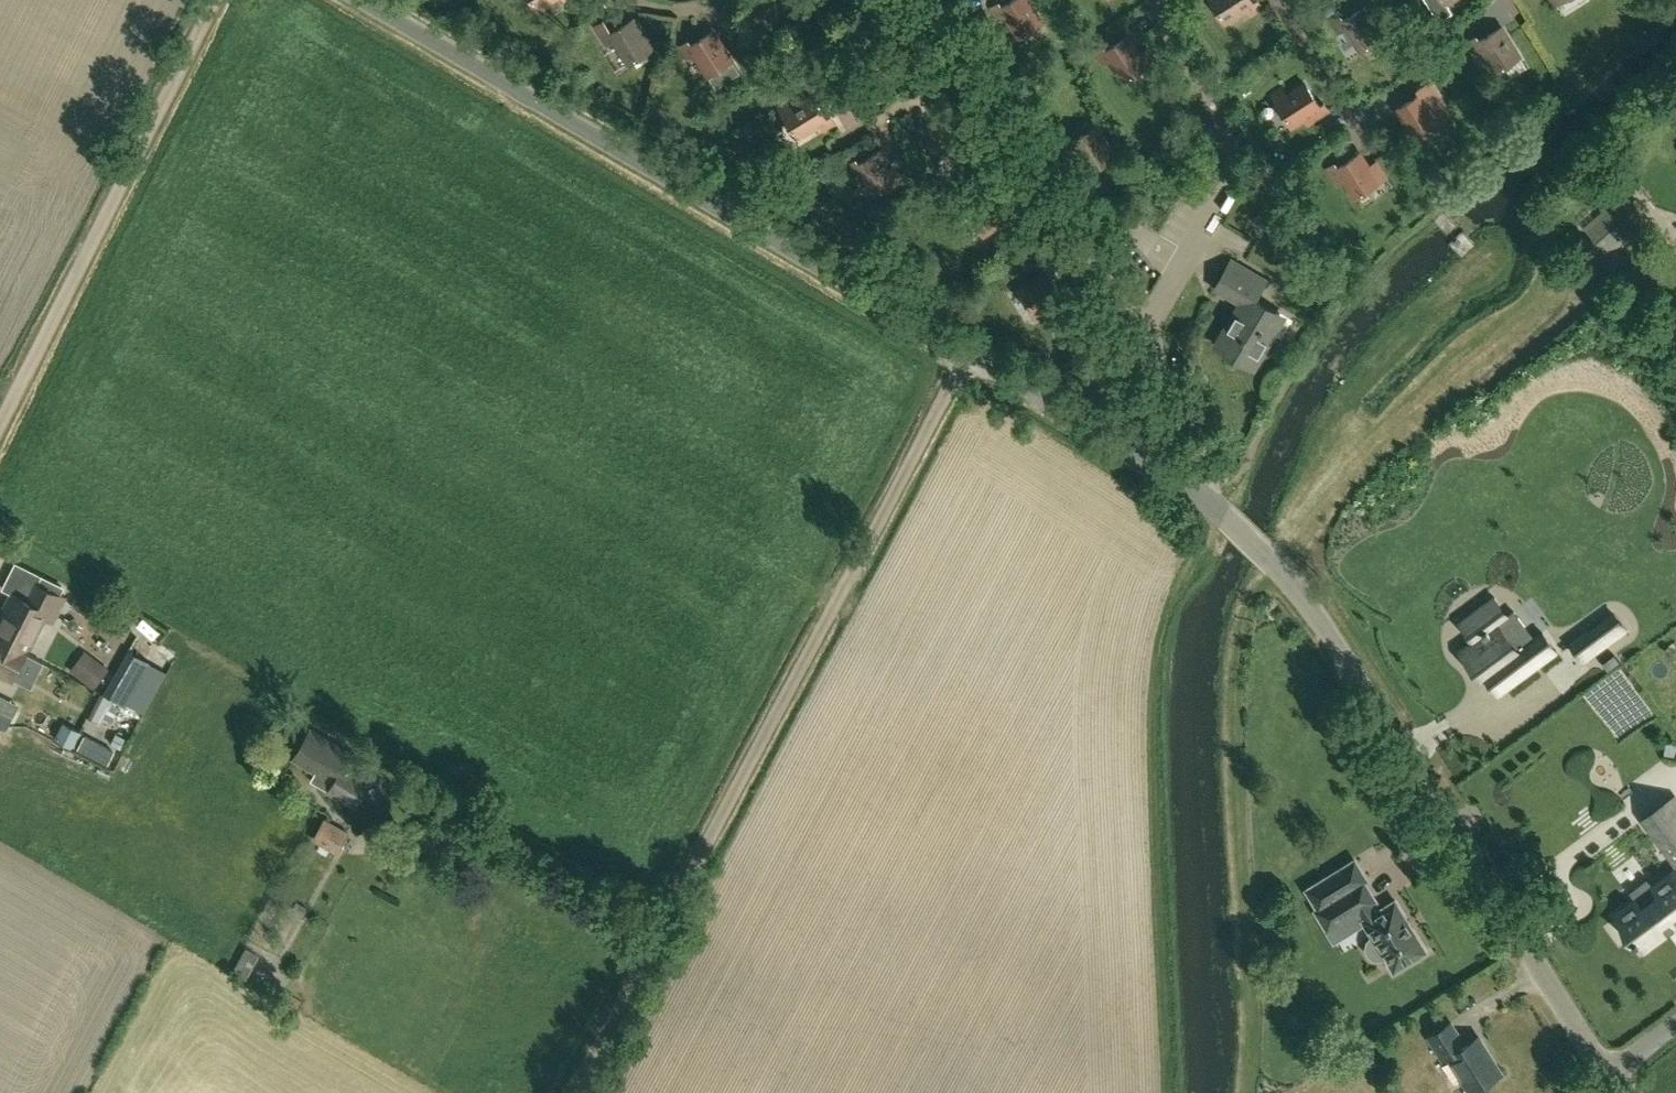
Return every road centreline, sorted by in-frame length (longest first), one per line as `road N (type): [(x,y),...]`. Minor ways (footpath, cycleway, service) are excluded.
road 1 (unclassified): [(1611,1074),(1292,578),(1232,519),(975,352),(362,0)]
road 2 (track): [(975,352),(576,1092)]
road 3 (track): [(0,426),(217,0)]
road 4 (residential): [(511,813),(676,906)]

